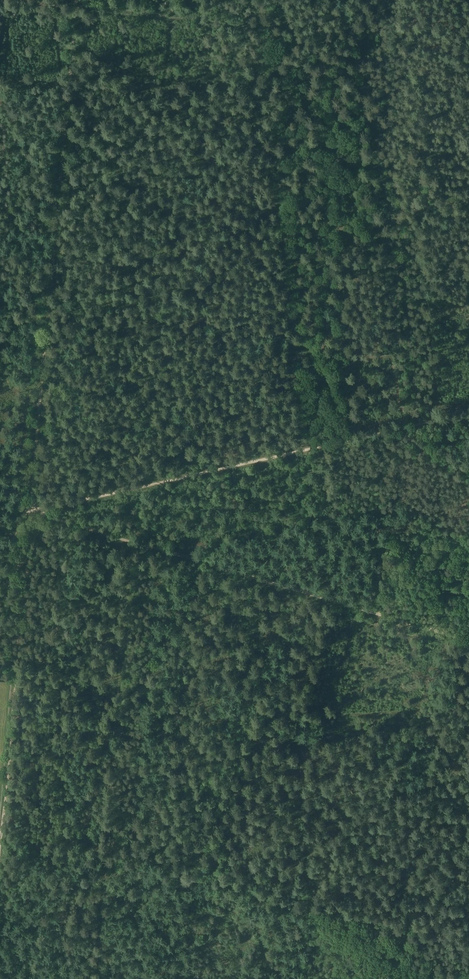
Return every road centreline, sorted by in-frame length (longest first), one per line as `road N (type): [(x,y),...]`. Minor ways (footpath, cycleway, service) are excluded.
road 1 (track): [(234,978),(105,858),(449,945),(468,933)]
road 2 (track): [(76,0),(30,511)]
road 3 (track): [(468,640),(30,511)]
road 4 (track): [(468,413),(30,511)]
road 5 (track): [(98,978),(129,541)]
road 6 (track): [(30,511),(0,838)]

